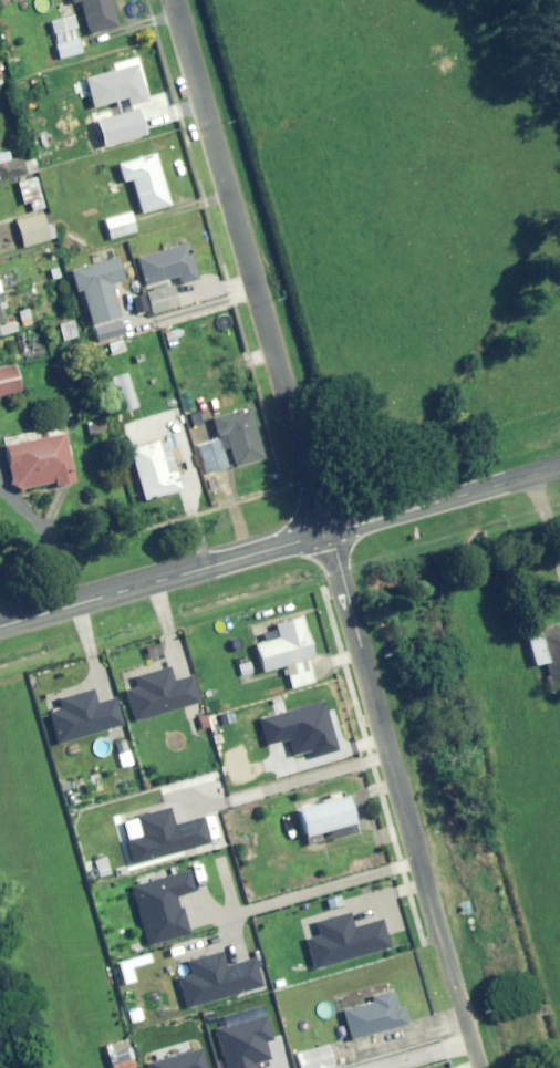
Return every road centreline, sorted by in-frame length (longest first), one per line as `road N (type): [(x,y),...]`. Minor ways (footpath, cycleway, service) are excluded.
road 1 (residential): [(174,0),(330,534)]
road 2 (residential): [(485,1067),(330,534)]
road 3 (unclassified): [(0,628),(330,534)]
road 4 (unclassified): [(330,534),(559,468)]

